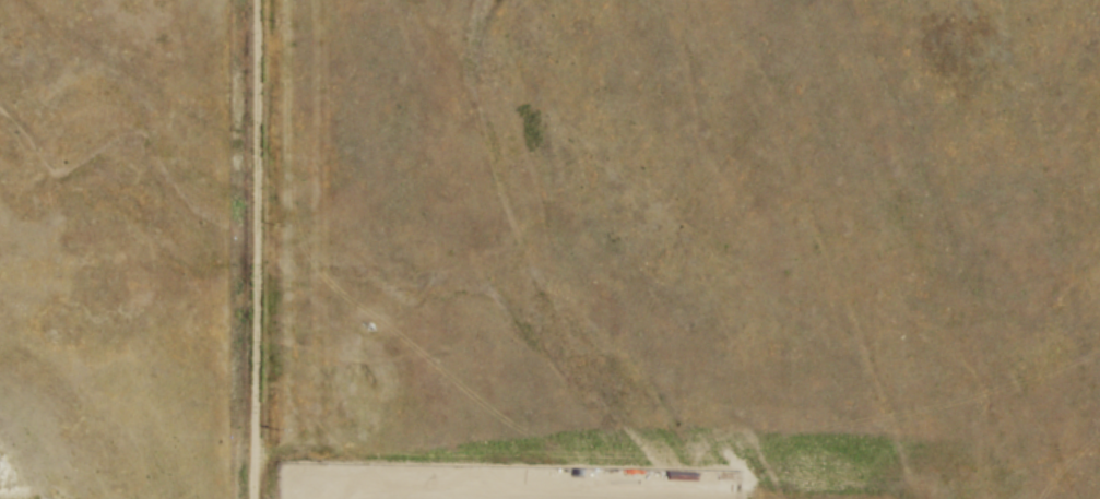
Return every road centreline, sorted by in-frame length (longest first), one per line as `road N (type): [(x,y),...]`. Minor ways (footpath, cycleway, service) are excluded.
road 1 (residential): [(261,498),(260,0)]

